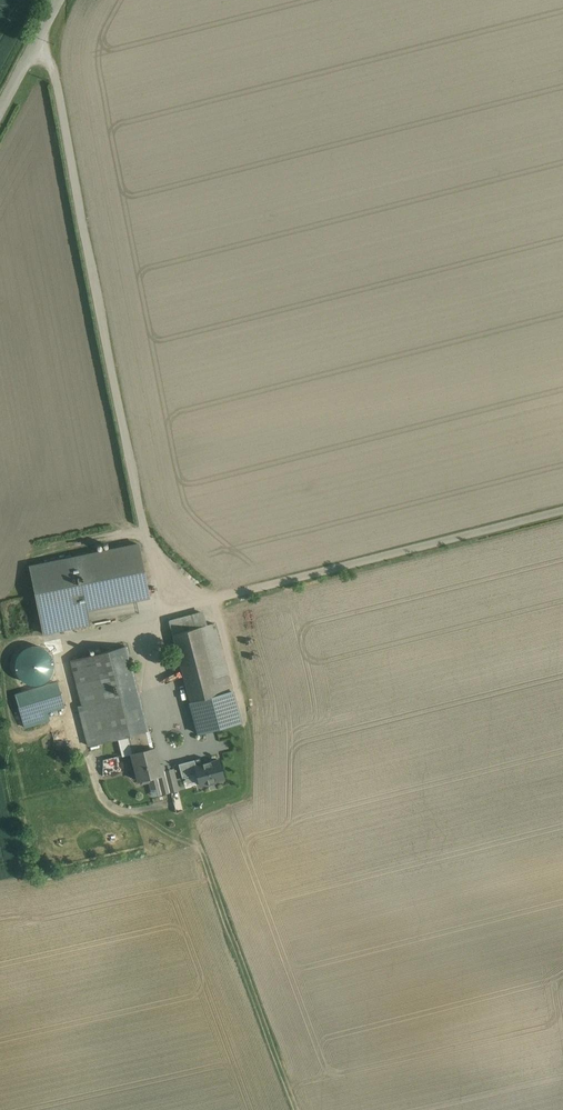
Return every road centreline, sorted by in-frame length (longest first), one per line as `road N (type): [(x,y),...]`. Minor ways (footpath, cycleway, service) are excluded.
road 1 (unclassified): [(0,112),(60,0)]

